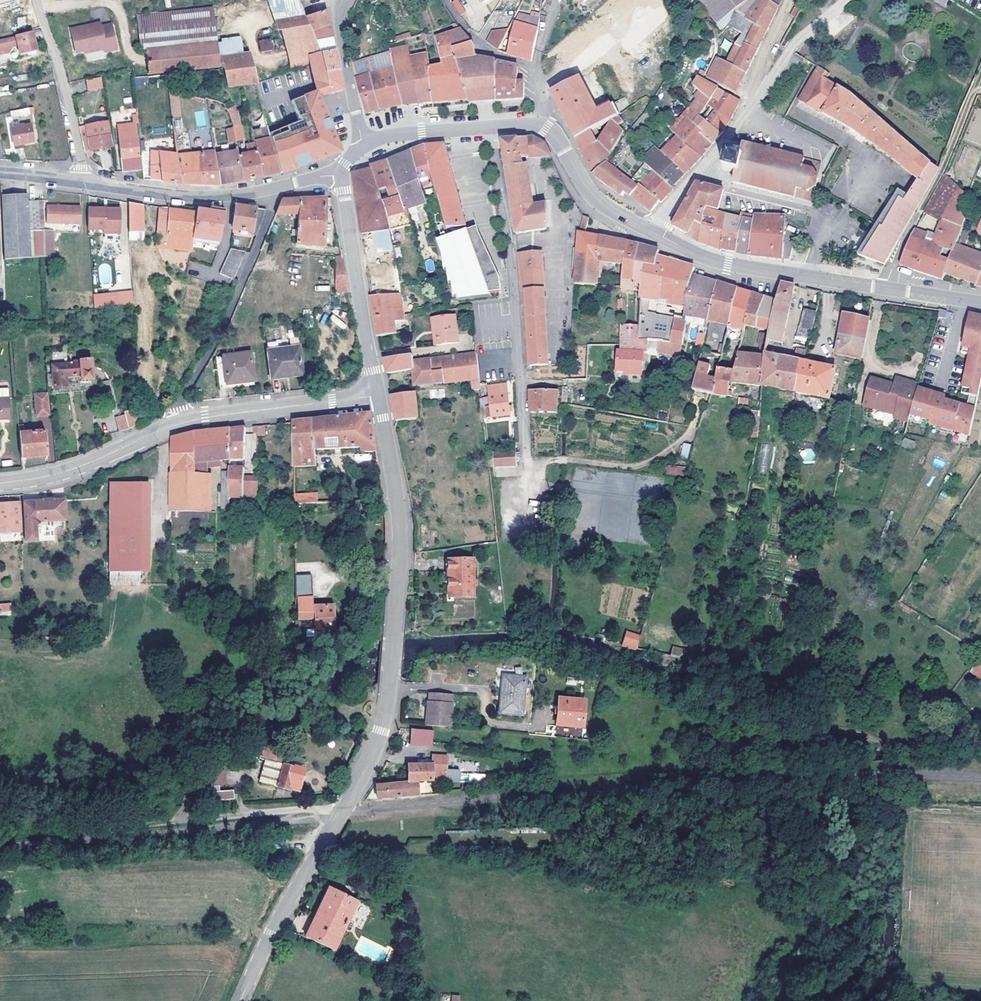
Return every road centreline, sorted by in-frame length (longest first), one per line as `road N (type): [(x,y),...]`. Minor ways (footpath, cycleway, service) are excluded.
road 1 (tertiary): [(379,398),(400,526),(386,709),(358,783),(240,1000)]
road 2 (residential): [(528,528),(493,127)]
road 3 (tertiary): [(980,303),(728,264),(654,235)]
road 4 (residential): [(181,422),(180,399),(217,339),(273,191)]
road 5 (tertiary): [(341,172),(379,398)]
road 6 (tertiary): [(181,422),(379,398)]
road 7 (residential): [(273,191),(204,197),(82,181)]
road 8 (tertiary): [(0,483),(81,467),(181,422)]
road 9 (residential): [(37,0),(82,181)]
road 10 (tertiary): [(654,235),(594,196),(547,126)]
road 11 (track): [(919,212),(980,74)]
road 12 (residential): [(702,167),(733,189),(835,225)]
road 13 (residential): [(337,7),(362,147)]
road 14 (tertiary): [(493,127),(362,147)]
road 15 (residential): [(796,0),(745,116)]

